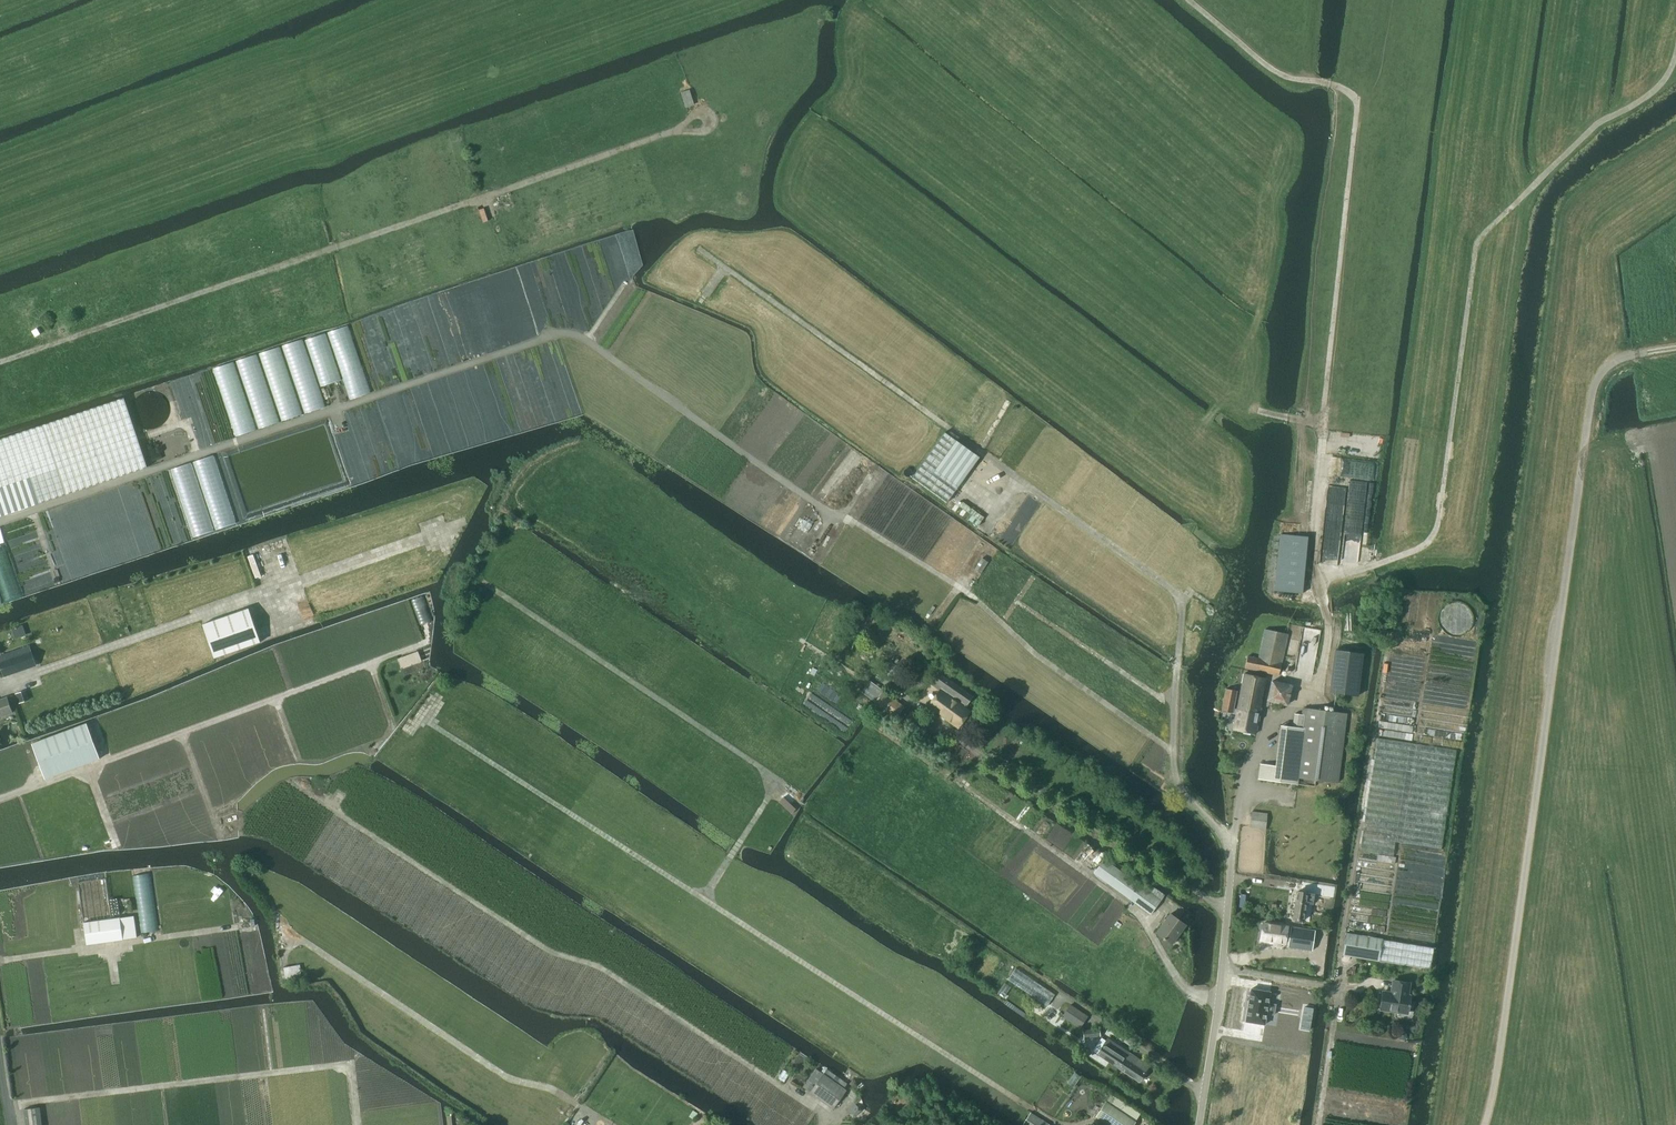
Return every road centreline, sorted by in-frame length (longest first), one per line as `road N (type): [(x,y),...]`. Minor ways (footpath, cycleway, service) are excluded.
road 1 (track): [(957,586),(587,340),(554,332),(0,522)]
road 2 (track): [(1056,1124),(424,718)]
road 3 (track): [(0,360),(690,127)]
road 4 (track): [(1355,571),(1426,544),(1438,522),(1476,243),(1596,125),(1657,88),(1675,51)]
road 5 (track): [(823,1112),(599,967),(548,951),(310,795)]
road 6 (track): [(1355,571),(1315,581),(1310,561),(1365,111),(1348,87)]
road 7 (unclassified): [(1199,1124),(1230,869),(1225,842),(1174,772),(1177,667)]
road 8 (track): [(0,804),(418,646)]
road 9 (track): [(37,671),(445,534)]
road 10 (track): [(356,1124),(349,1074),(340,1064),(7,1103)]
road 11 (track): [(1172,759),(1025,649),(957,586),(1020,482)]
road 12 (track): [(611,1124),(553,1089),(505,1077),(286,930)]
road 13 (track): [(800,796),(492,586)]
road 14 (track): [(1103,1020),(806,820)]
road 15 (track): [(945,428),(703,252)]
road 16 (track): [(1173,704),(1015,599)]
road 17 (track): [(701,898),(776,780)]
road 18 (track): [(1291,78),(1189,0)]

